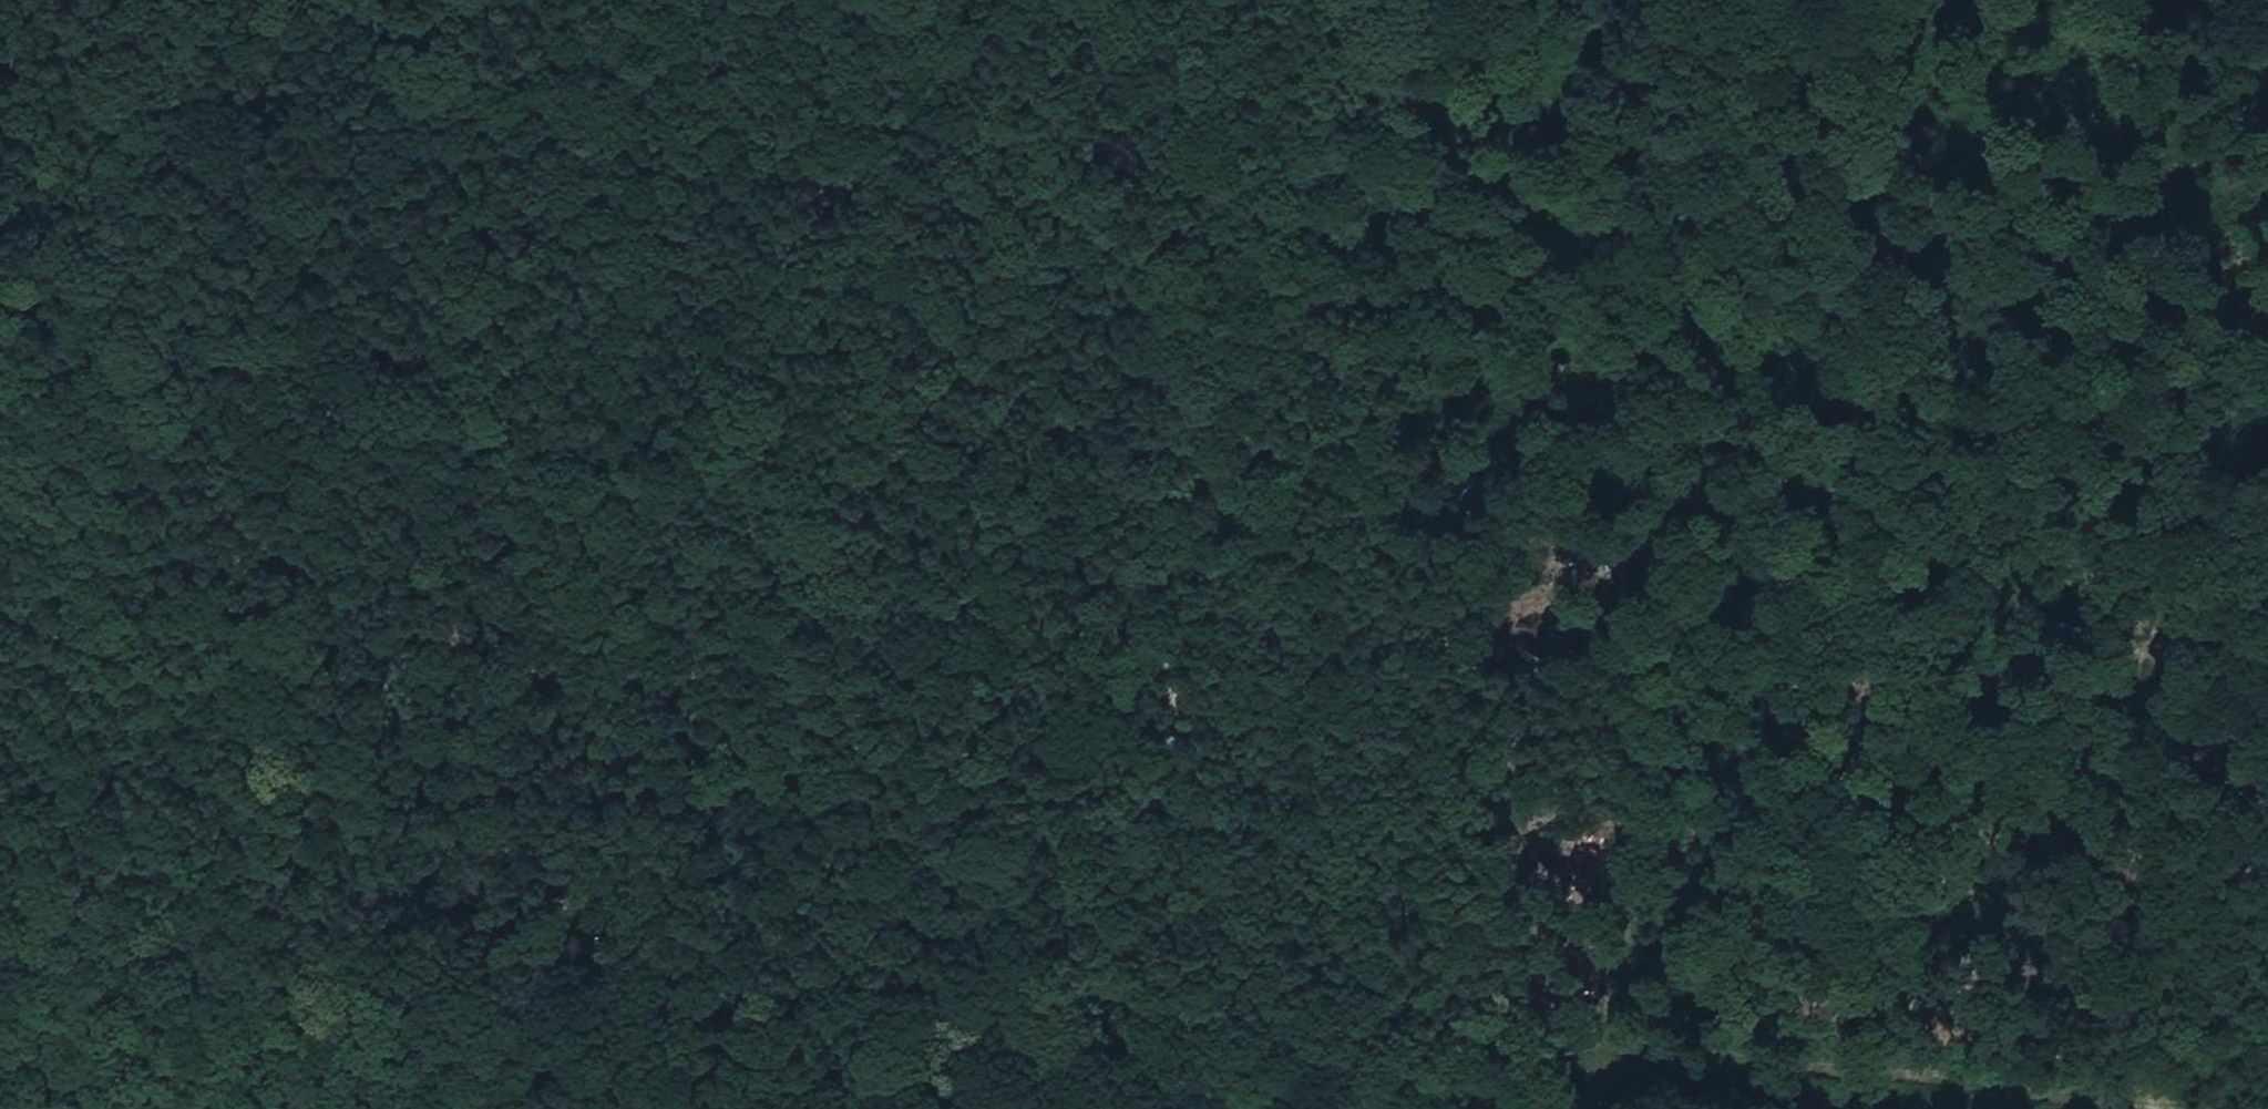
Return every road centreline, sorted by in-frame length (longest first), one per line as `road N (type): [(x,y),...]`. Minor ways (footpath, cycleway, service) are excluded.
road 1 (track): [(1000,1108),(1081,982),(1124,866),(1170,521),(1215,335),(1308,149),(1432,0)]
road 2 (track): [(549,1108),(387,809),(254,635),(0,456)]

